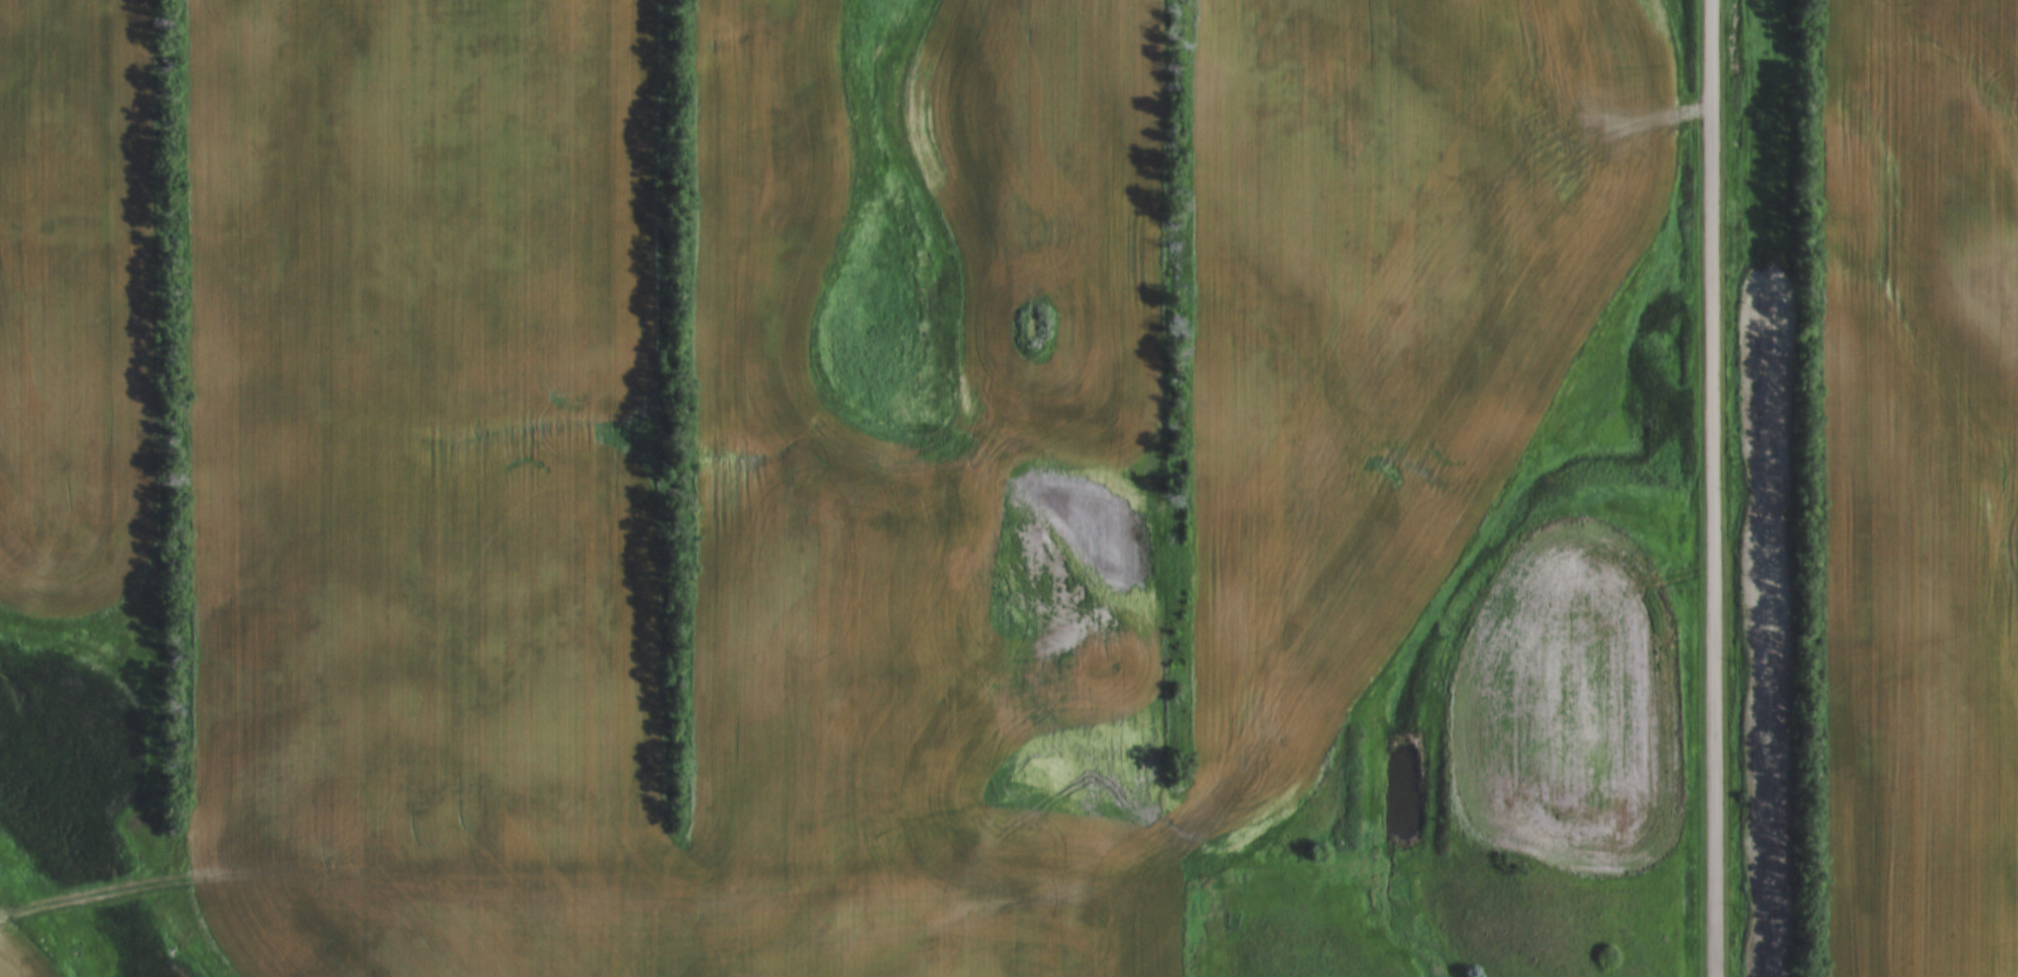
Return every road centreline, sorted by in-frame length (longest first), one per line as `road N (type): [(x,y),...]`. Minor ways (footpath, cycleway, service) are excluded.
road 1 (residential): [(1718,976),(1715,0)]

